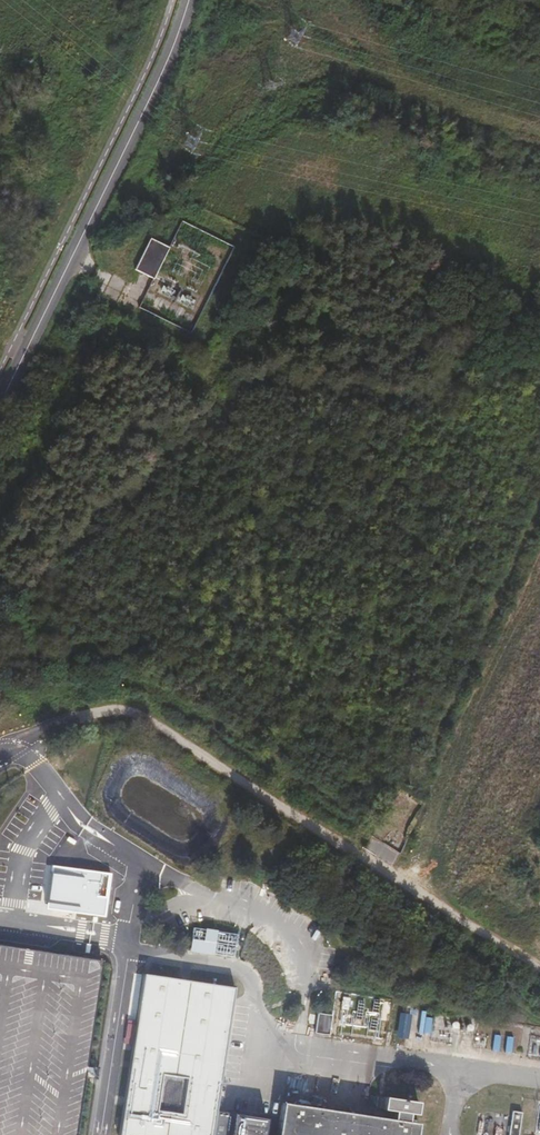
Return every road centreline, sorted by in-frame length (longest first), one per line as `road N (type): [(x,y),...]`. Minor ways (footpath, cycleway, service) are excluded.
road 1 (unclassified): [(539,973),(145,706),(61,721),(6,752)]
road 2 (unclassified): [(190,0),(170,60),(70,262)]
road 3 (unclassified): [(70,262),(0,403)]

